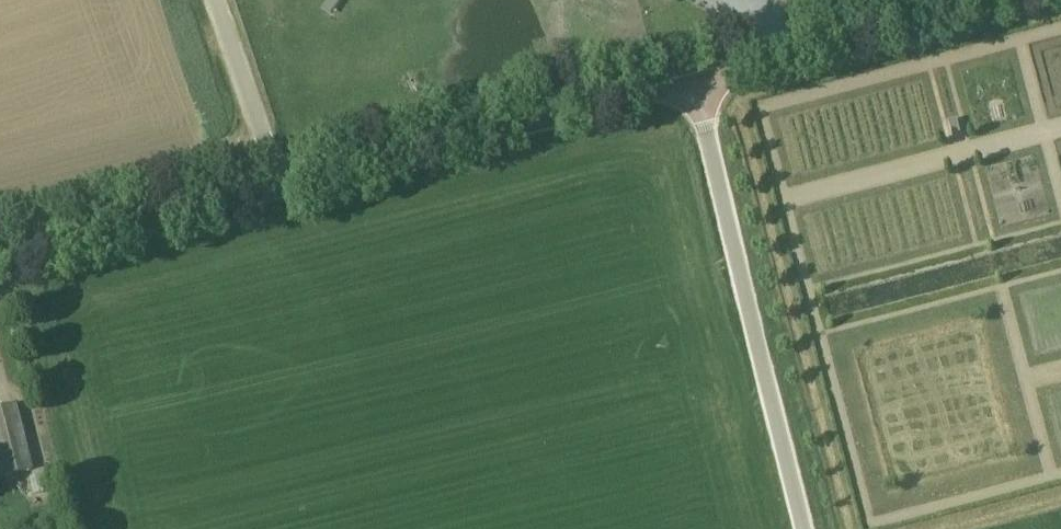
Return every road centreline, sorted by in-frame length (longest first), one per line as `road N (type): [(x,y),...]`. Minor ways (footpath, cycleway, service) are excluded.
road 1 (unclassified): [(808,528),(692,76)]
road 2 (unclassified): [(288,186),(692,76)]
road 3 (unclassified): [(692,76),(992,0)]
road 4 (unclassified): [(0,261),(288,186)]
road 5 (unclassified): [(288,186),(220,0)]

